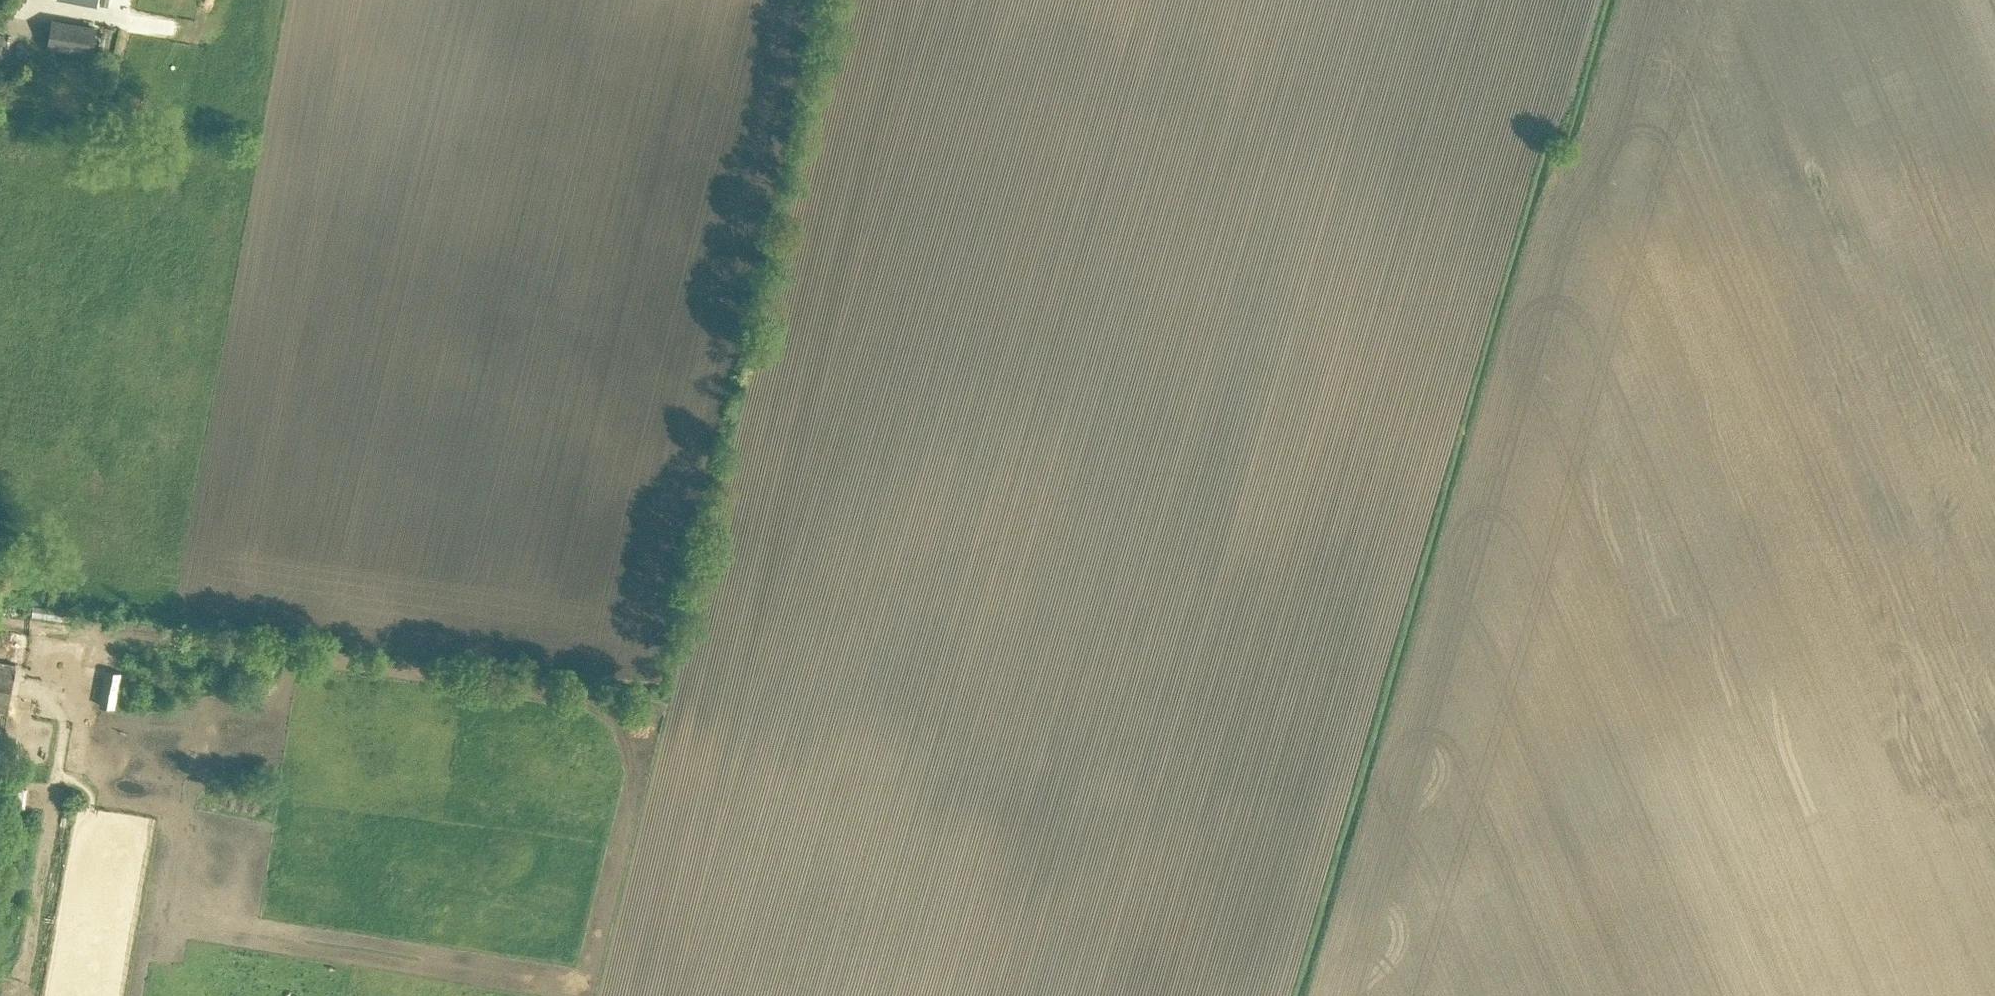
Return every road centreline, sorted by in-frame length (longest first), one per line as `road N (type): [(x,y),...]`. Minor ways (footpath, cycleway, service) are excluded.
road 1 (track): [(0,625),(79,624),(654,702)]

